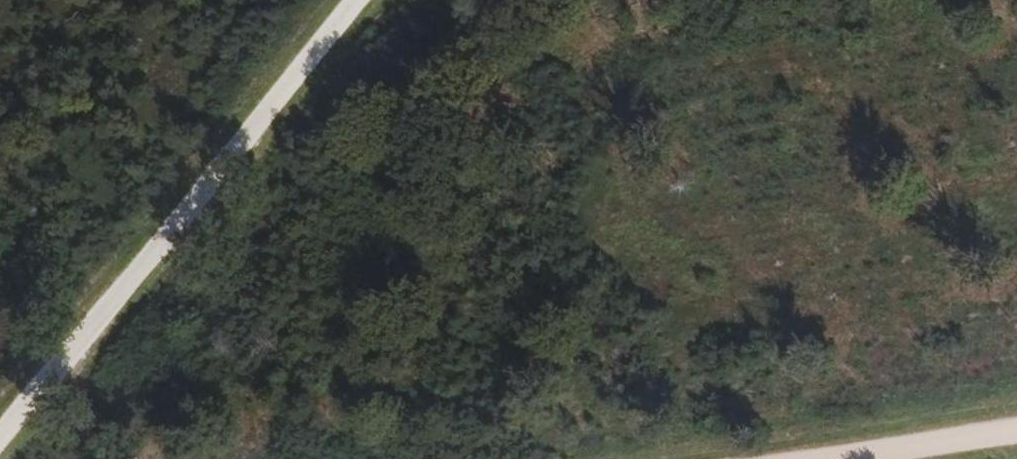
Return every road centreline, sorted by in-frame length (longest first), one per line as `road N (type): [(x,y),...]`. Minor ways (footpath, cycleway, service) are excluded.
road 1 (track): [(0,438),(359,0)]
road 2 (track): [(863,458),(1016,435)]

